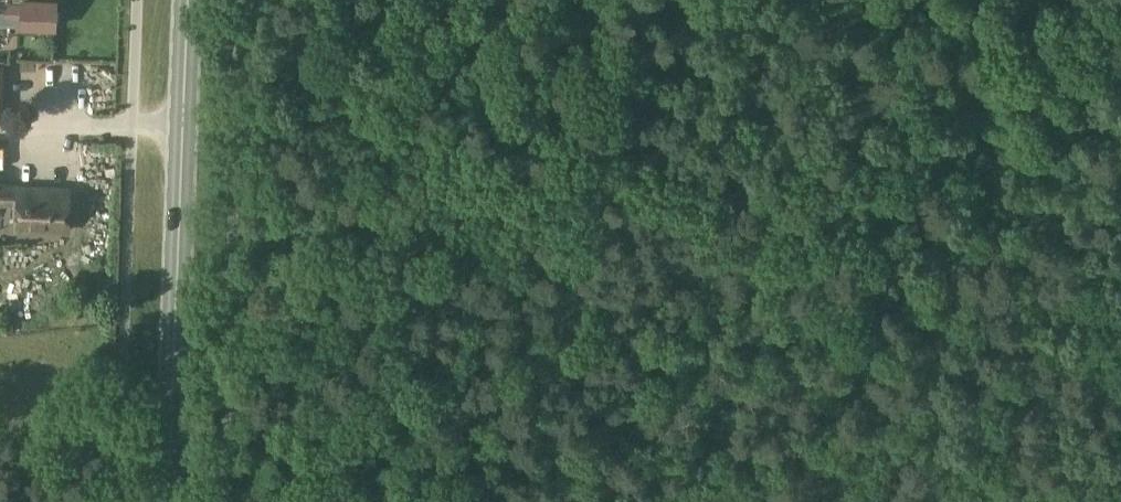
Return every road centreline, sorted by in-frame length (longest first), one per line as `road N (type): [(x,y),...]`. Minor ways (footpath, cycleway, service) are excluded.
road 1 (secondary): [(169,501),(187,0)]

